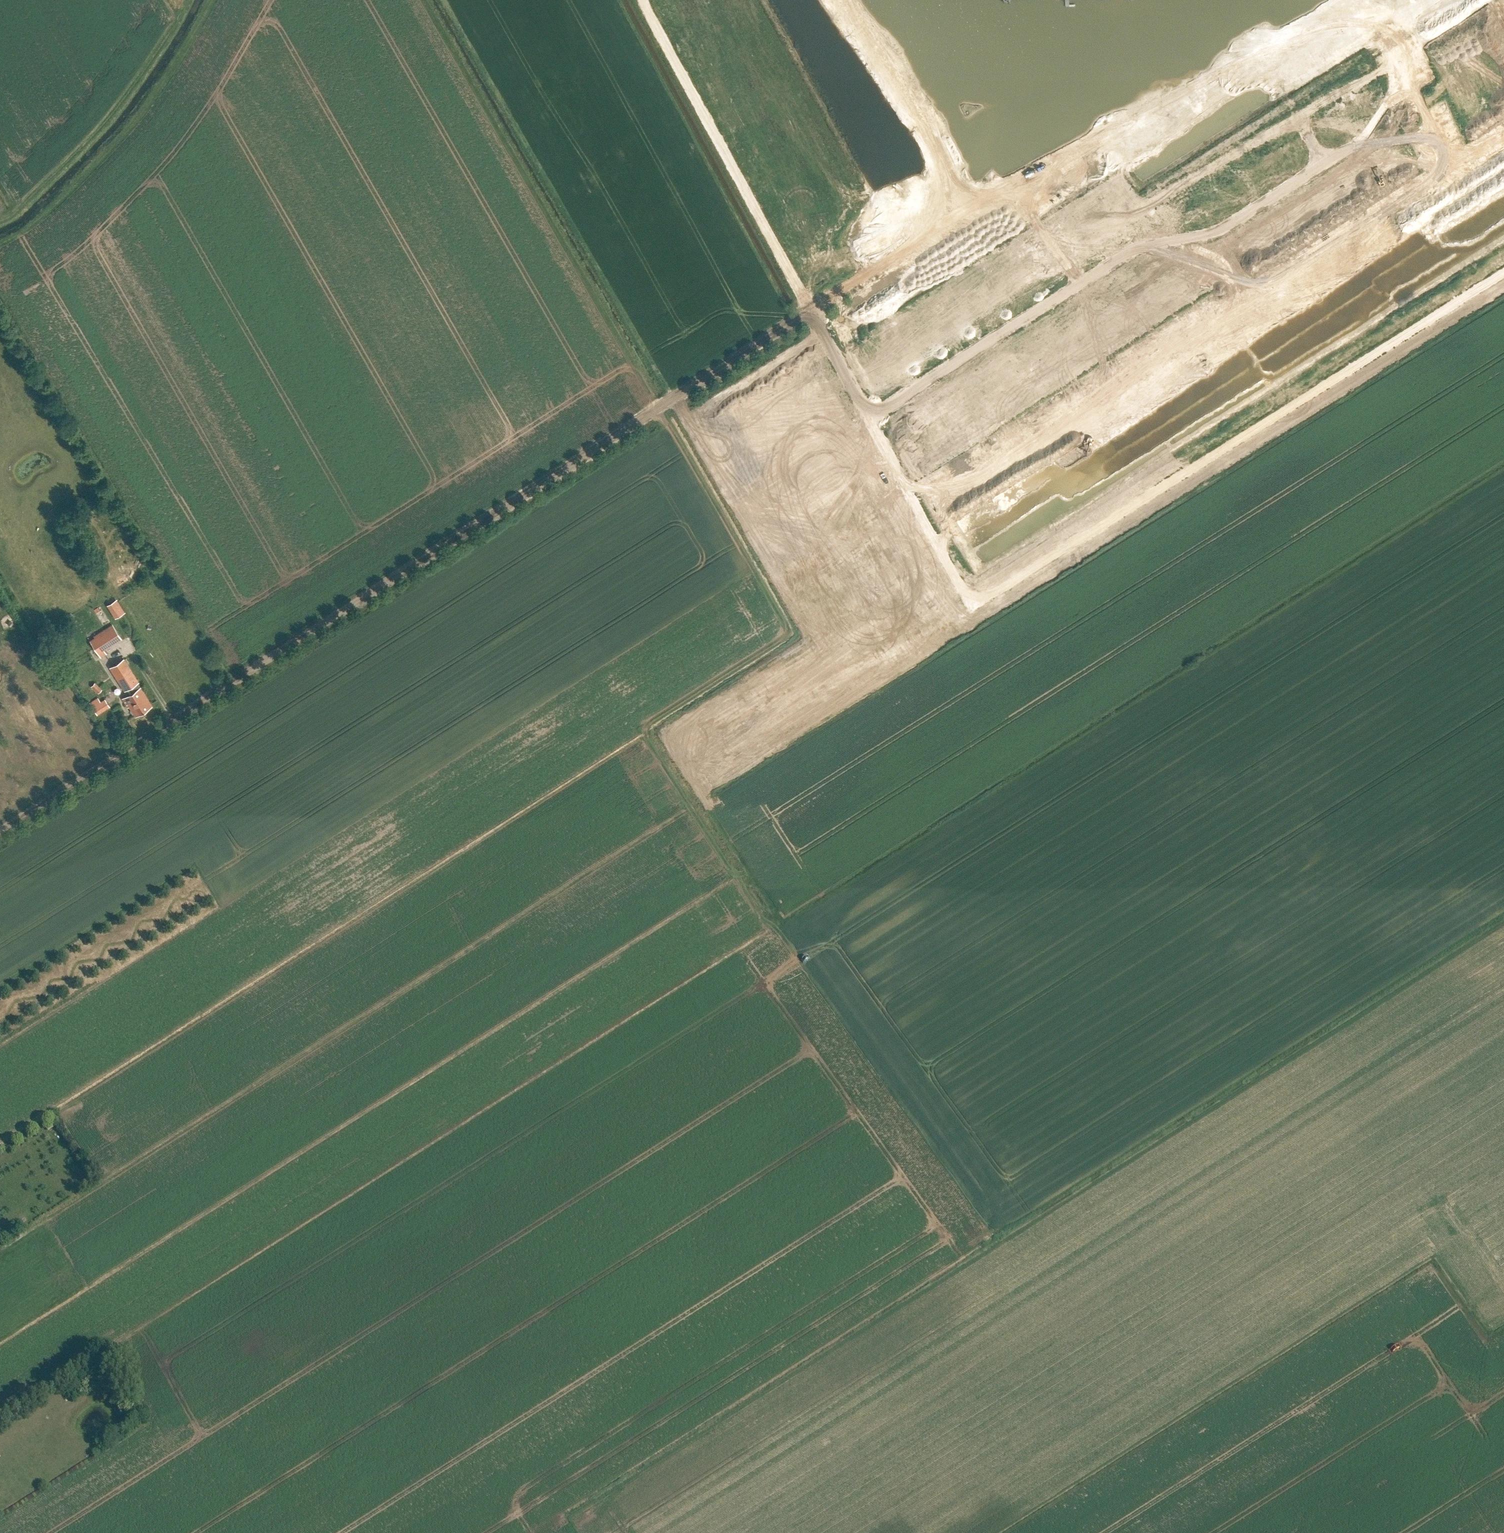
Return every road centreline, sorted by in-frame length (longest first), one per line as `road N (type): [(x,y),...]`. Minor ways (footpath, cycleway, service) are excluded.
road 1 (residential): [(646,0),(862,408),(878,415),(1134,250),(1205,237),(1327,168)]
road 2 (track): [(172,720),(845,292)]
road 3 (unclassified): [(0,830),(172,720)]

